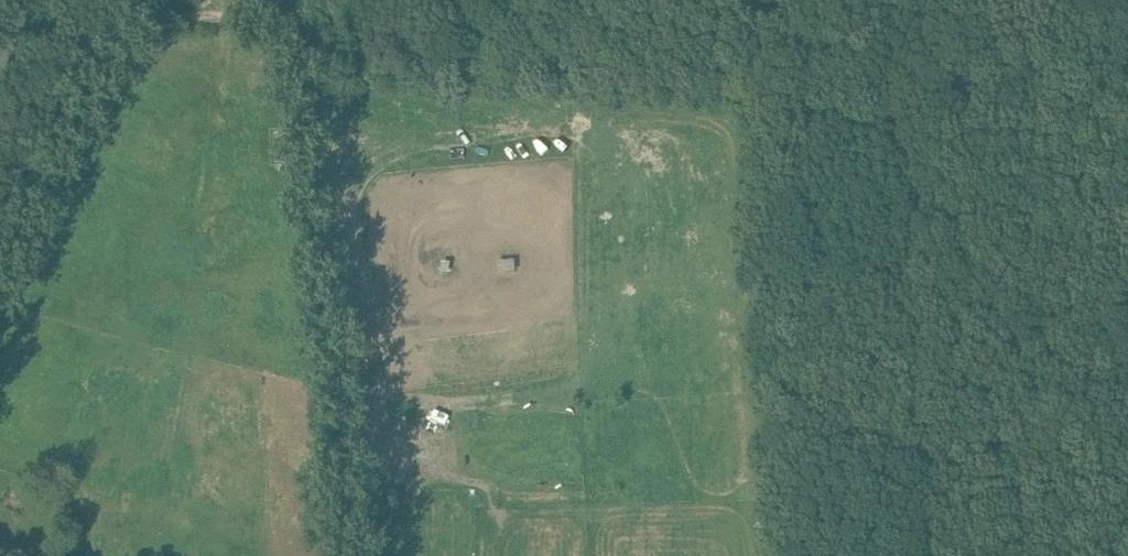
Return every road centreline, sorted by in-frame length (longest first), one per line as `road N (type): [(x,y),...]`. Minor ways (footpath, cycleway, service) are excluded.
road 1 (track): [(0,243),(100,58),(130,32),(170,18),(242,15)]

